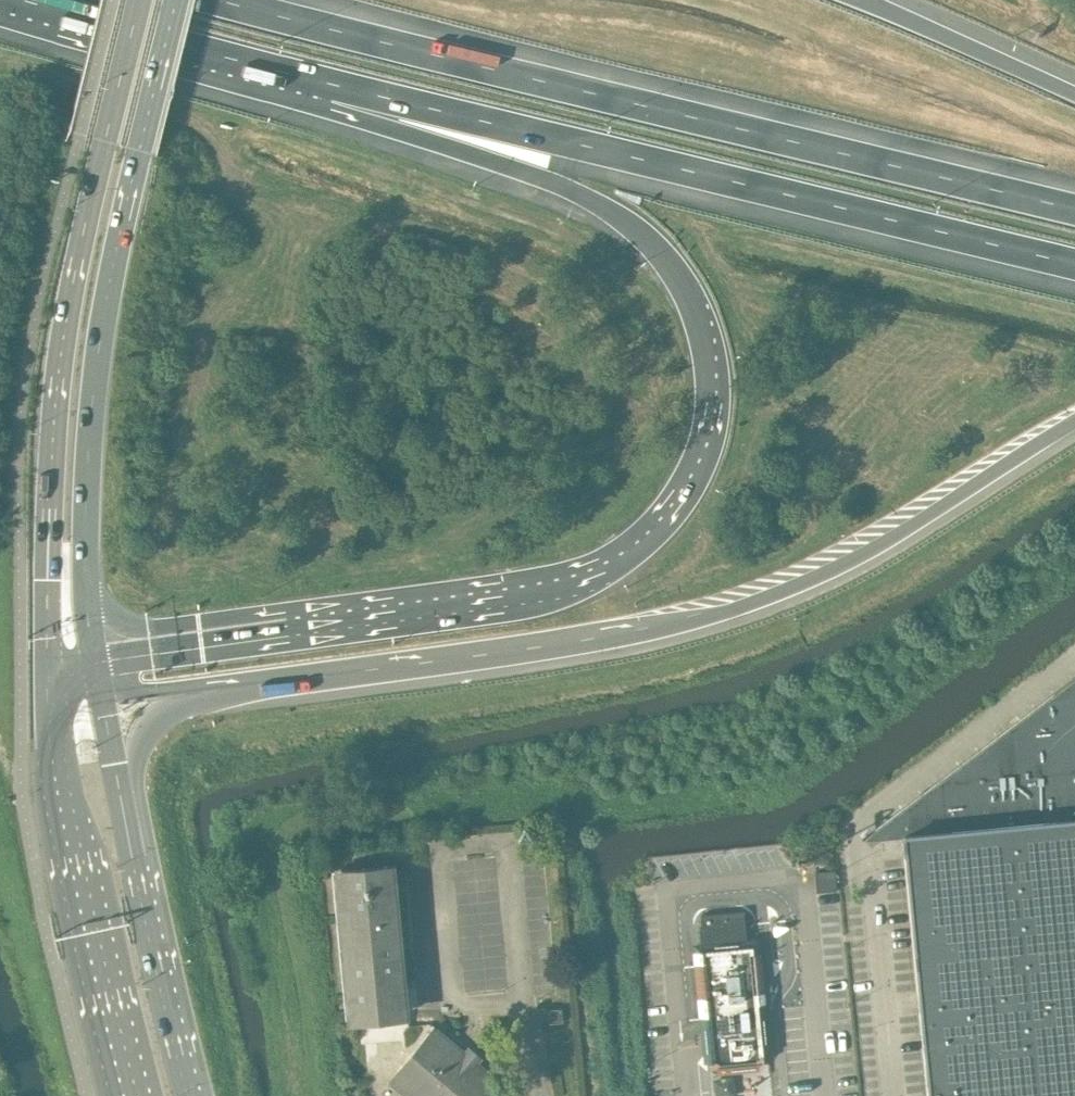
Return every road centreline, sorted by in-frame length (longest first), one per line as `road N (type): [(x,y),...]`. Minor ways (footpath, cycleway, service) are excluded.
road 1 (motorway): [(323,83),(552,183),(660,254),(700,320),(714,374),(701,471),(636,551),(584,581),(521,597),(95,652)]
road 2 (motorway): [(212,688),(741,608),(902,532),(1074,424)]
road 3 (motorway): [(1074,209),(218,0)]
road 4 (motorway): [(323,83),(1074,263)]
road 5 (secondary): [(139,0),(73,280),(55,409),(51,683)]
road 6 (secondary): [(95,652),(85,575),(91,418),(106,302),(175,0)]
road 7 (secondary): [(51,683),(66,807),(141,1095)]
road 8 (secondary): [(195,1095),(123,787)]
road 9 (motorway): [(23,0),(323,83)]
road 10 (motorway): [(1074,92),(871,0)]
road 11 (motorway): [(123,787),(139,736),(160,714),(212,688)]

